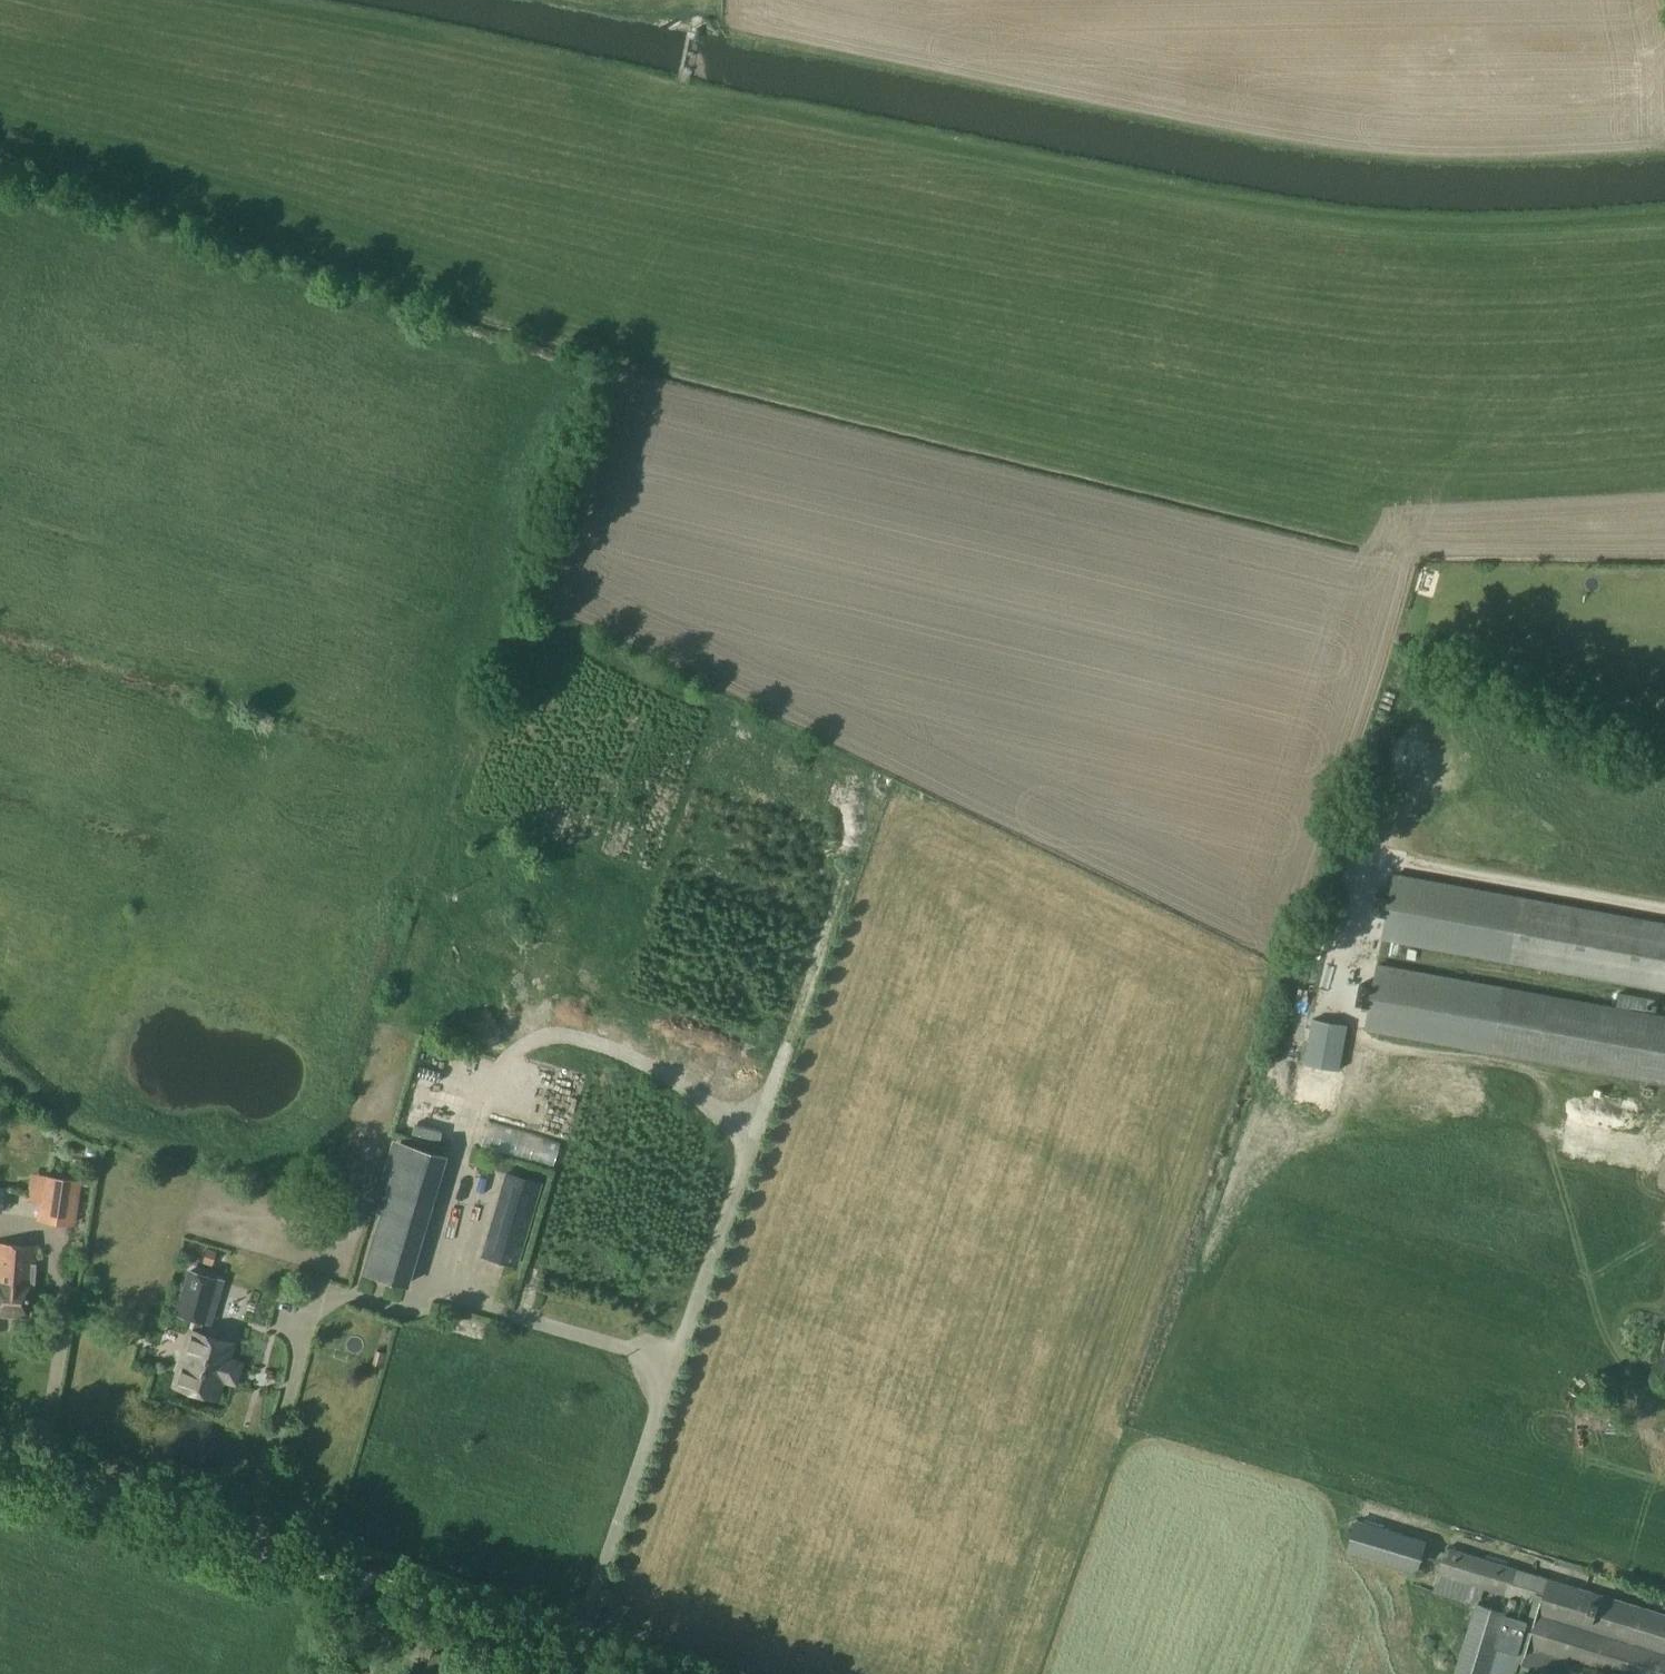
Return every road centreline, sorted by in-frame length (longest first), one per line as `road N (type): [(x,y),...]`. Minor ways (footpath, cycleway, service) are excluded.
road 1 (unclassified): [(607,1673),(453,1610),(0,1458)]

